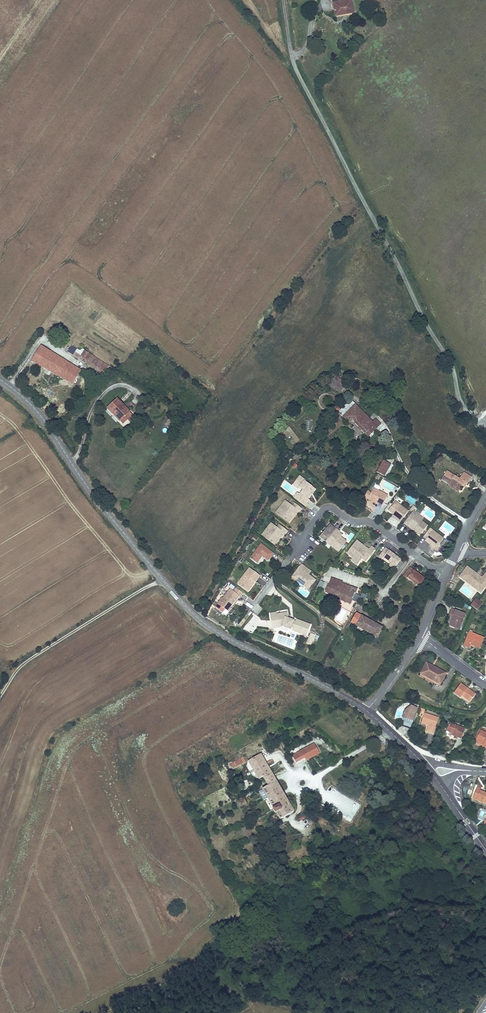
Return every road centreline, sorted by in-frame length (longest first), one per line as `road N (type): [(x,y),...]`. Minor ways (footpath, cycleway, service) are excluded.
road 1 (tertiary): [(0,381),(40,416),(100,505),(203,623),(366,711)]
road 2 (residential): [(443,577),(374,524),(329,508),(252,609)]

